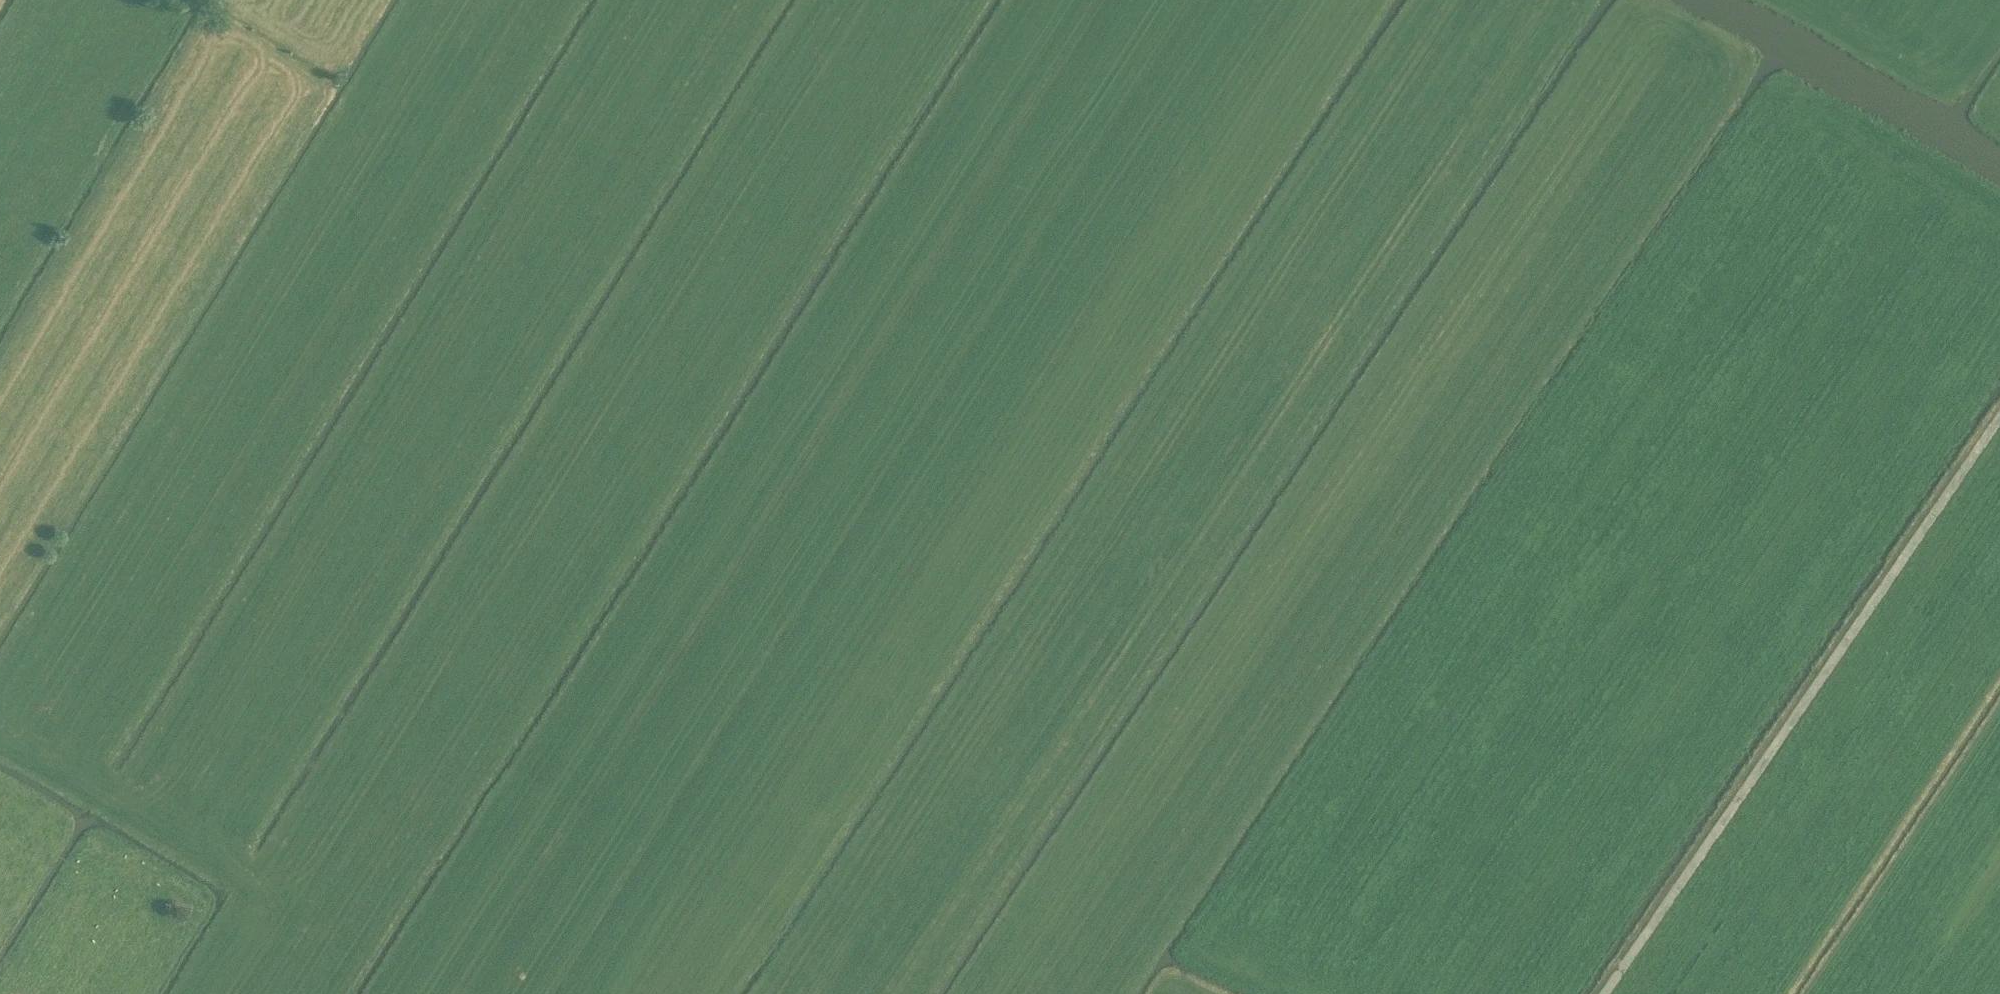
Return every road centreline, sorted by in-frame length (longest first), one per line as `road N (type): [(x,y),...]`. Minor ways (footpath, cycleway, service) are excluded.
road 1 (track): [(1605,993),(1999,421)]

